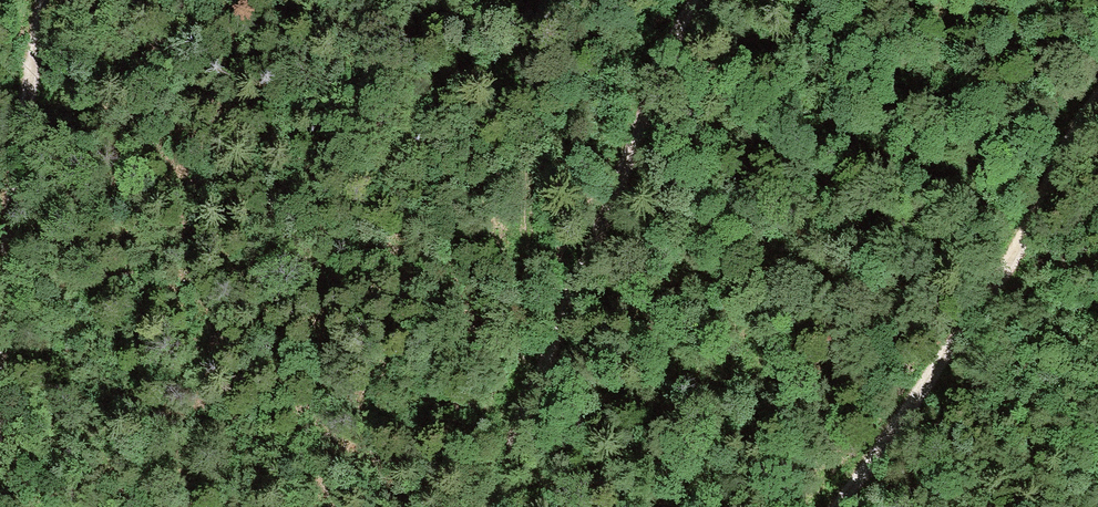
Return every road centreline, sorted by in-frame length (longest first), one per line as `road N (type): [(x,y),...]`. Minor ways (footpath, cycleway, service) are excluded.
road 1 (track): [(711,0),(600,234),(497,506)]
road 2 (track): [(846,506),(1007,265),(1059,161),(1097,105)]
road 3 (track): [(54,0),(19,179),(0,403)]

